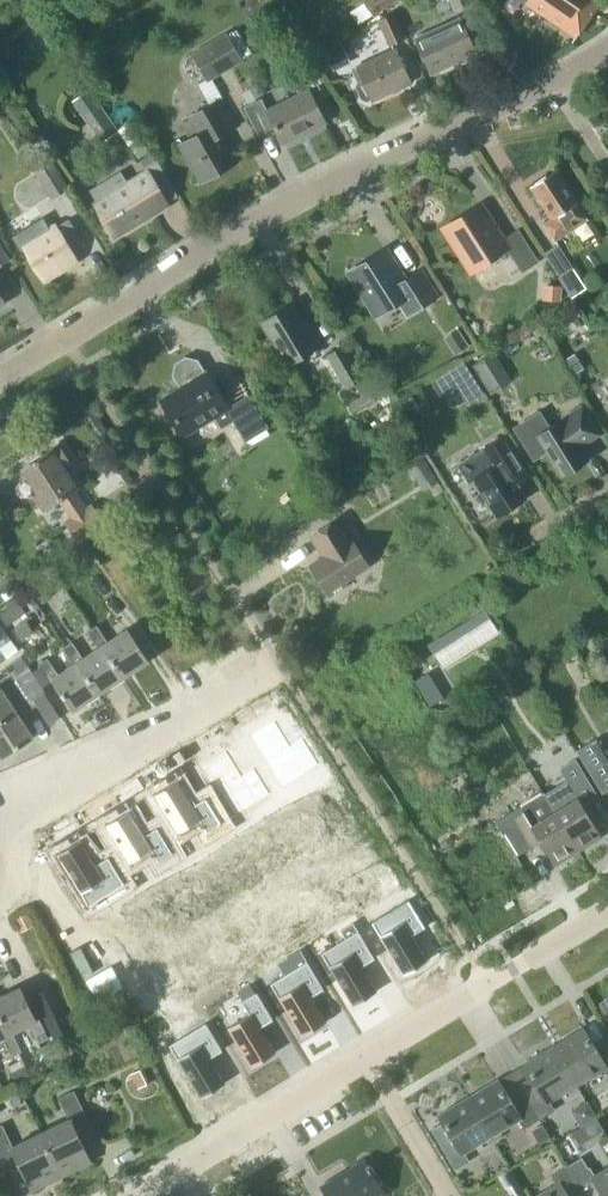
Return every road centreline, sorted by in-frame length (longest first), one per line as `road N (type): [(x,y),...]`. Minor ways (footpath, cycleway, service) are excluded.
road 1 (residential): [(0,375),(264,212),(483,114),(607,46)]
road 2 (residential): [(0,792),(248,688),(280,665)]
road 3 (residential): [(363,1060),(607,908)]
road 4 (residential): [(125,1195),(363,1060)]
road 5 (residential): [(447,1195),(363,1060)]

